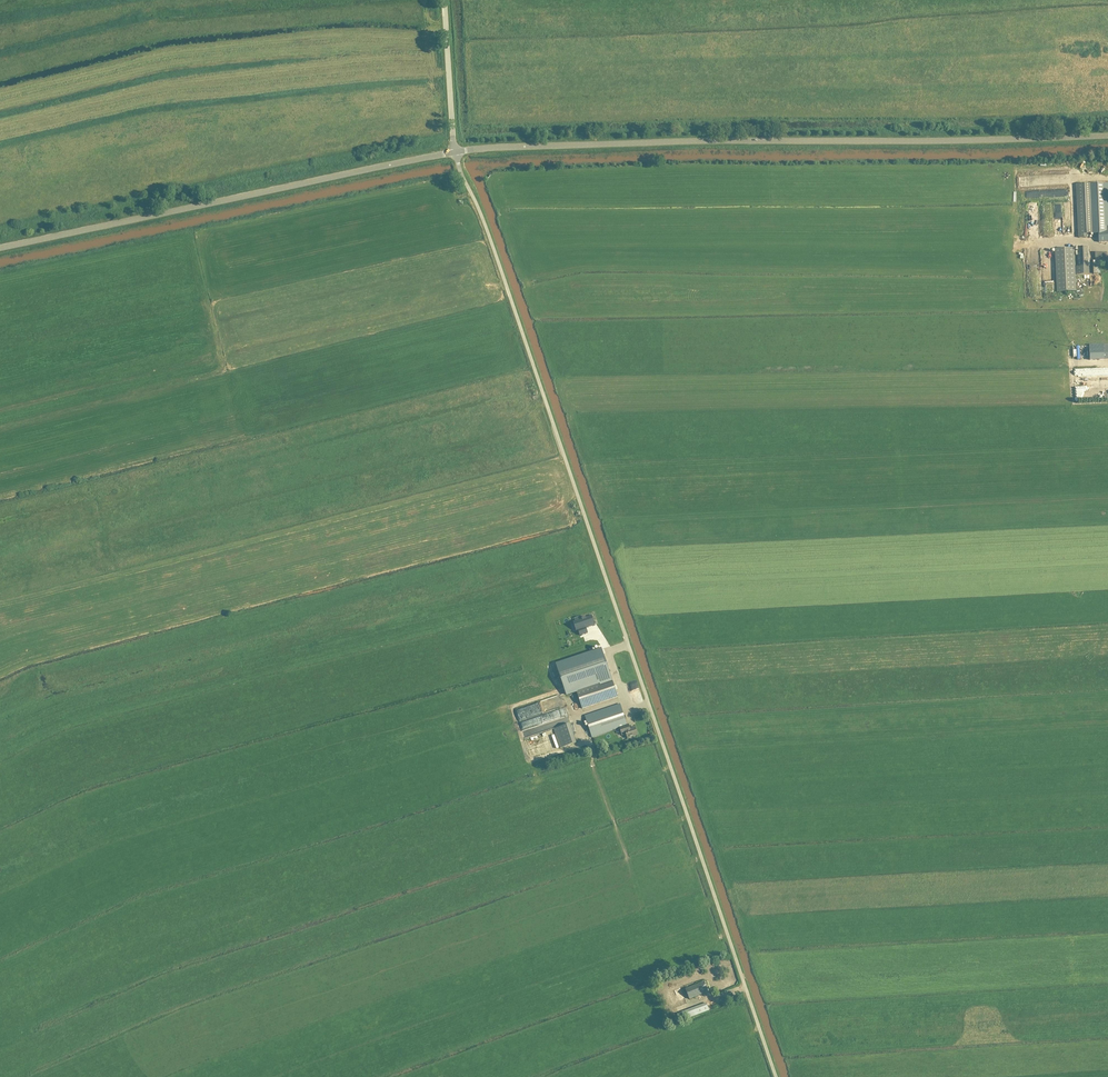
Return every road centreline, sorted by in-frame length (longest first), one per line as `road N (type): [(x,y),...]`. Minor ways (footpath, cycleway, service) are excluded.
road 1 (unclassified): [(775,1076),(455,153)]
road 2 (unclassified): [(455,153),(1107,136)]
road 3 (unclassified): [(0,250),(455,153)]
road 4 (unclassified): [(455,153),(444,0)]

